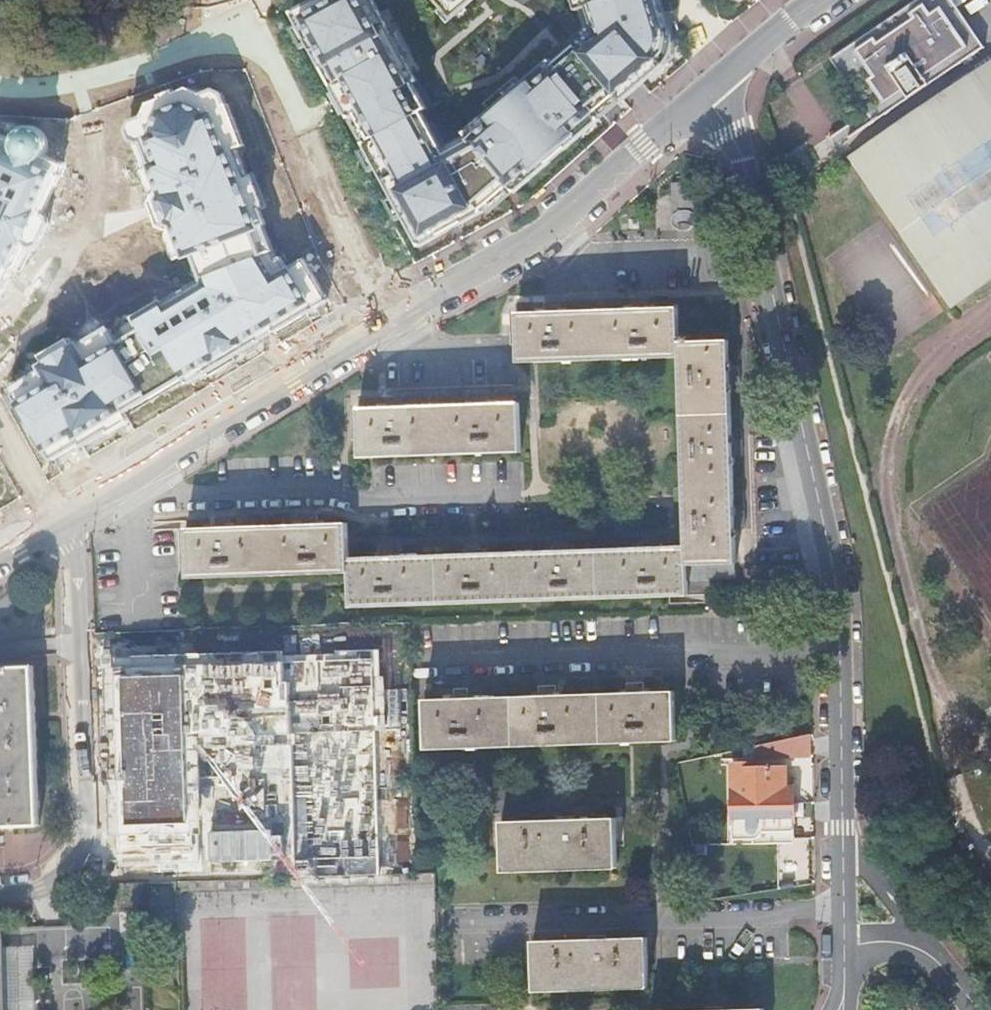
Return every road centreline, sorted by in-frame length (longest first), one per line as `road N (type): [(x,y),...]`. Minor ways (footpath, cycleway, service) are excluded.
road 1 (tertiary): [(132,477),(559,229),(702,99)]
road 2 (residential): [(702,99),(742,149),(835,589),(838,661)]
road 3 (unclassified): [(132,477),(179,500),(342,494),(374,504),(659,494)]
road 4 (residential): [(63,518),(78,565),(85,833),(64,874),(0,886)]
road 5 (residential): [(844,906),(443,918)]
road 6 (unclassified): [(838,661),(442,665)]
road 7 (residential): [(838,661),(842,829)]
road 8 (tertiary): [(702,99),(768,36),(824,0)]
road 9 (residential): [(846,976),(891,951),(922,957),(965,988)]
road 10 (residential): [(924,937),(842,836)]

